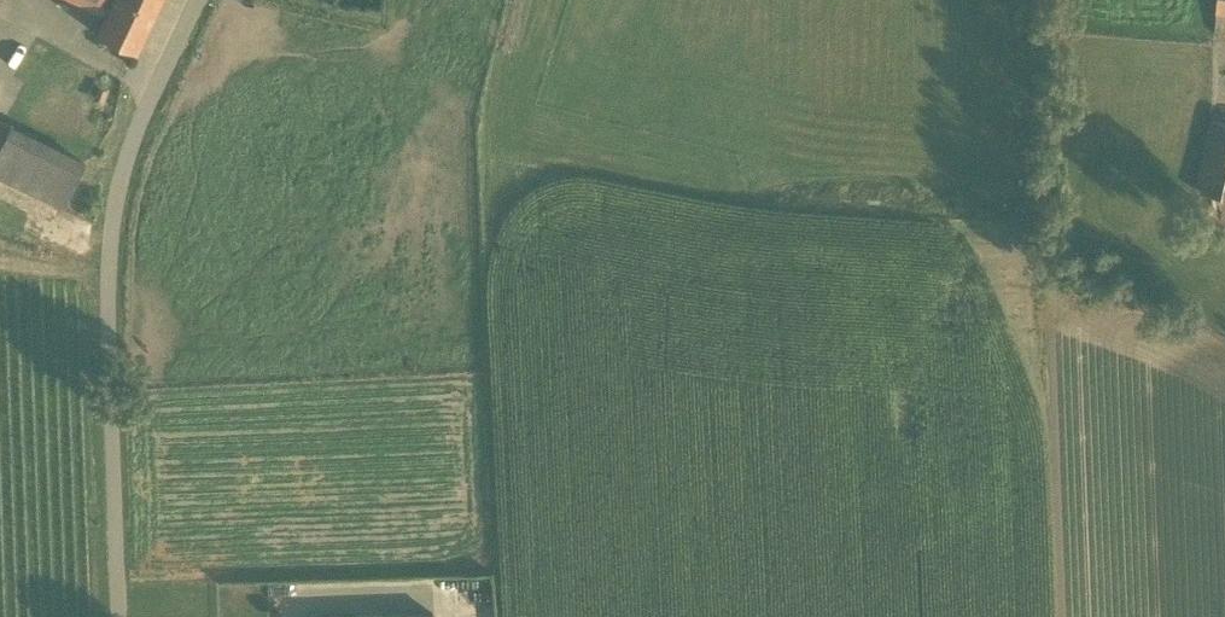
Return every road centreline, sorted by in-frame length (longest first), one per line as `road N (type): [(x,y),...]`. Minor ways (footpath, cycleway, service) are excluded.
road 1 (unclassified): [(115,616),(102,362),(111,169),(193,0)]

